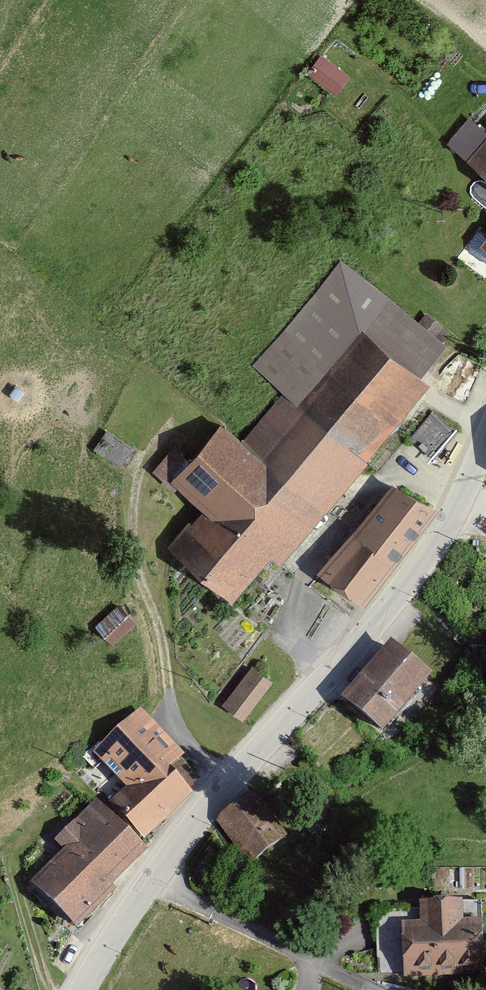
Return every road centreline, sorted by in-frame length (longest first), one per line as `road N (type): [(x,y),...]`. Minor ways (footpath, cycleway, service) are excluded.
road 1 (tertiary): [(86,989),(151,878),(419,574),(485,452)]

